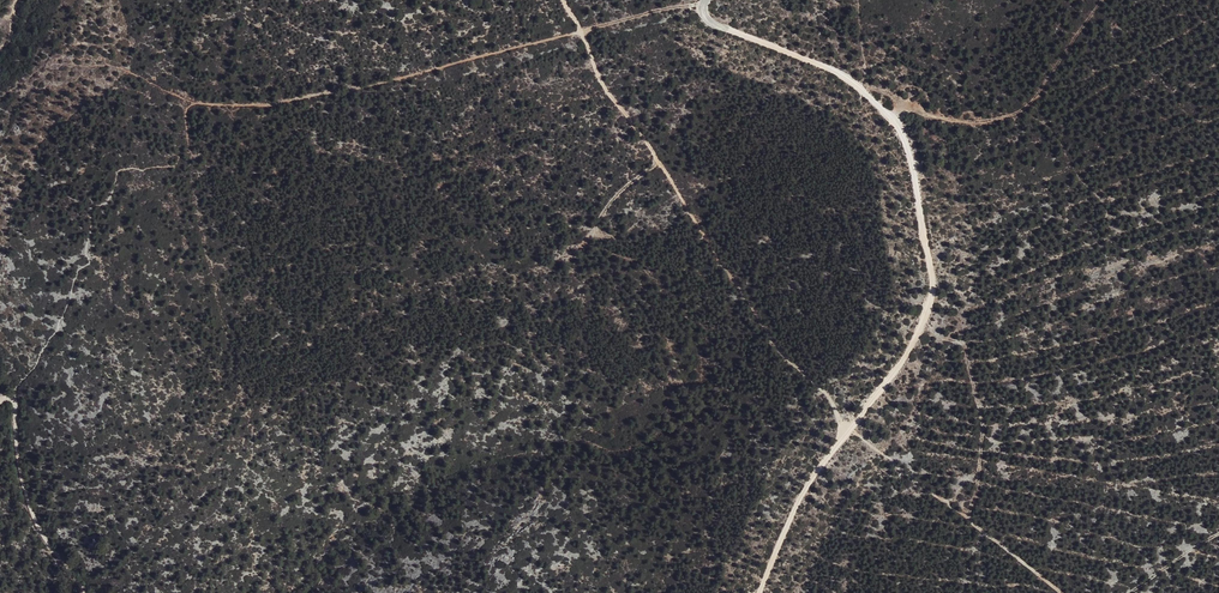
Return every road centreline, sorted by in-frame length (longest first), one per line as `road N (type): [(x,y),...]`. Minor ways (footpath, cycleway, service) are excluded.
road 1 (track): [(708,0),(709,19),(816,64),(863,90),(899,125),(931,295),(910,349),(850,430)]
road 2 (track): [(850,430),(826,393),(773,342),(606,90),(582,32)]
road 3 (track): [(892,117),(905,105),(967,122),(1003,118),(1037,98),(1102,0)]
road 4 (track): [(970,520),(983,425),(966,349),(919,329)]
road 5 (track): [(84,592),(23,491),(11,398)]
road 6 (track): [(850,430),(810,482),(763,592)]
road 7 (track): [(704,5),(582,32)]

